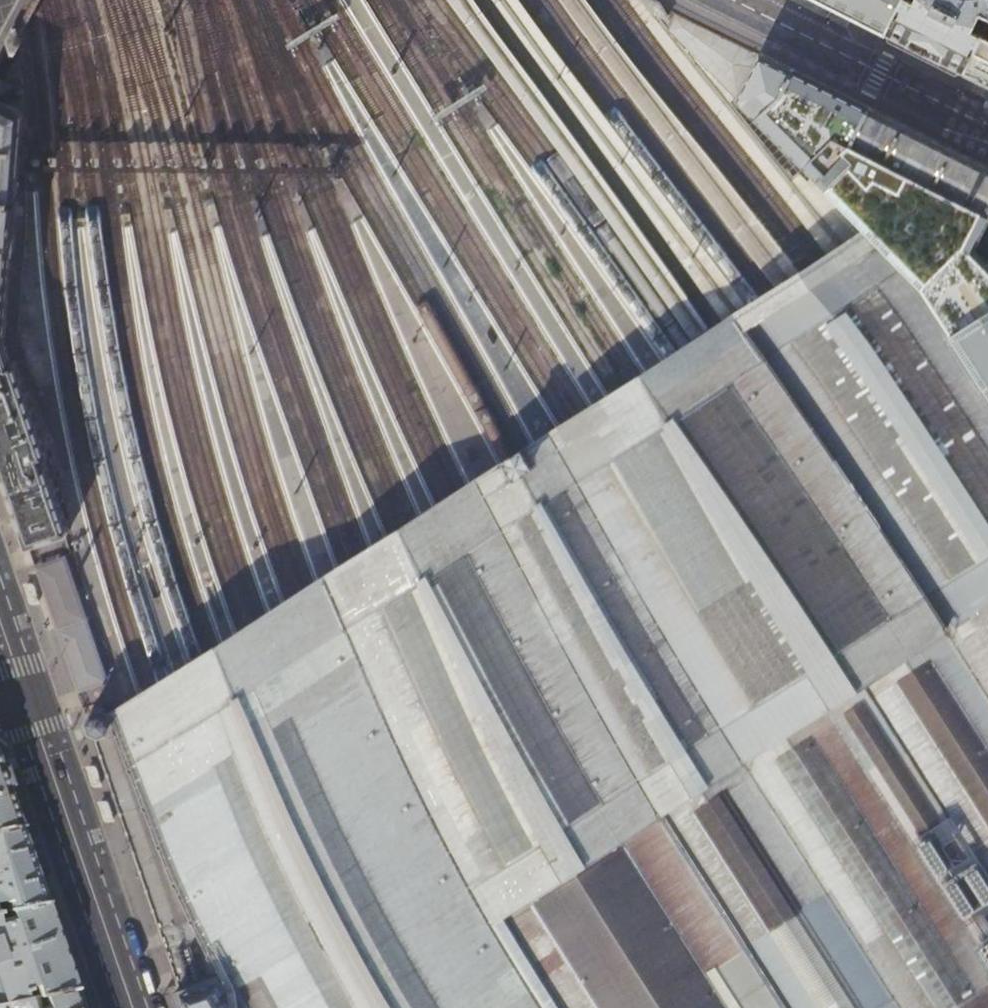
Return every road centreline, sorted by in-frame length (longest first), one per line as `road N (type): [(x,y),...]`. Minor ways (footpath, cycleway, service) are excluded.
road 1 (secondary): [(31,705),(134,1007)]
road 2 (secondary): [(987,119),(754,0)]

